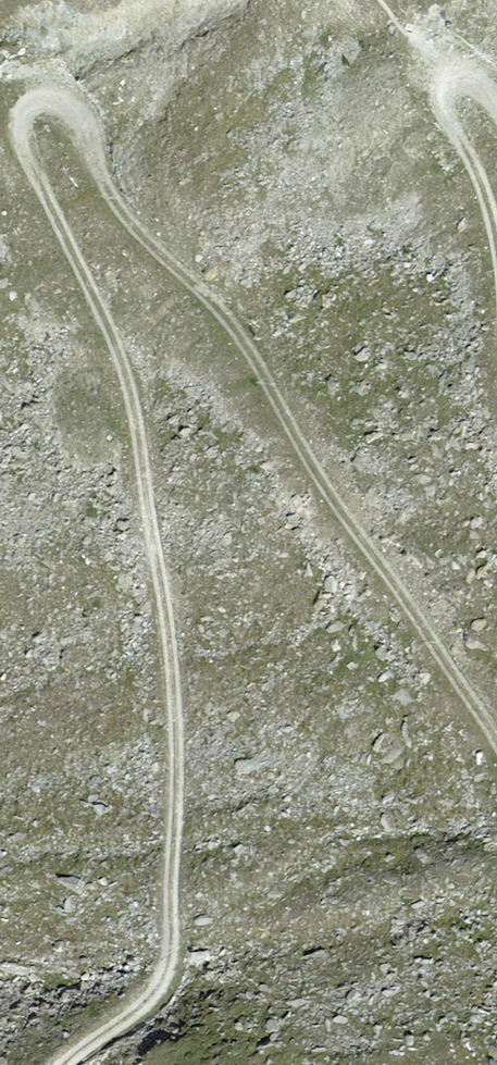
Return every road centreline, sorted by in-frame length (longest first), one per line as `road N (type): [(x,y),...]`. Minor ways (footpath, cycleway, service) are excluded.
road 1 (track): [(63,1064),(144,1003),(165,975),(178,784),(175,695),(133,404),(117,346),(22,144),(25,105),(64,101),(82,116),(100,174),(128,217),(241,341),(315,471),(496,742)]
road 2 (track): [(496,236),(439,98),(435,79),(442,69)]

